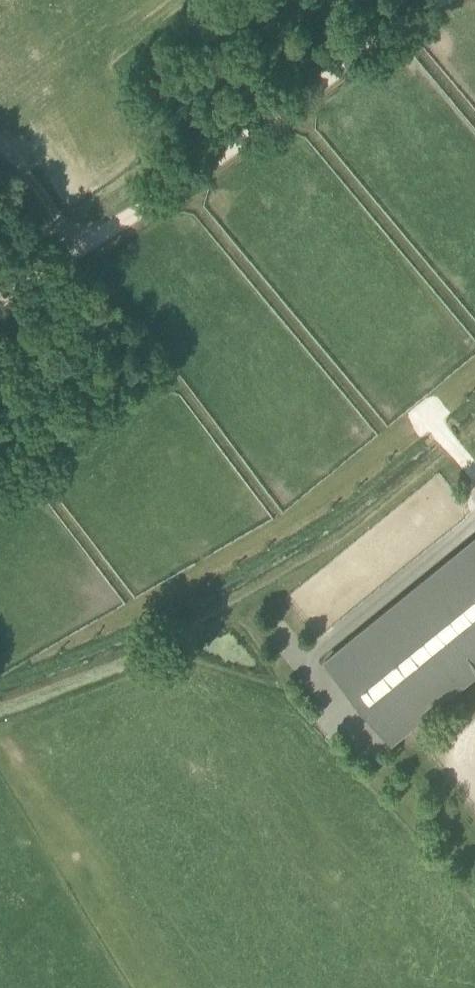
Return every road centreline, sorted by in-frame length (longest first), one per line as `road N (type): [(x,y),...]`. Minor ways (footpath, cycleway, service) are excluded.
road 1 (track): [(0,312),(447,0)]

